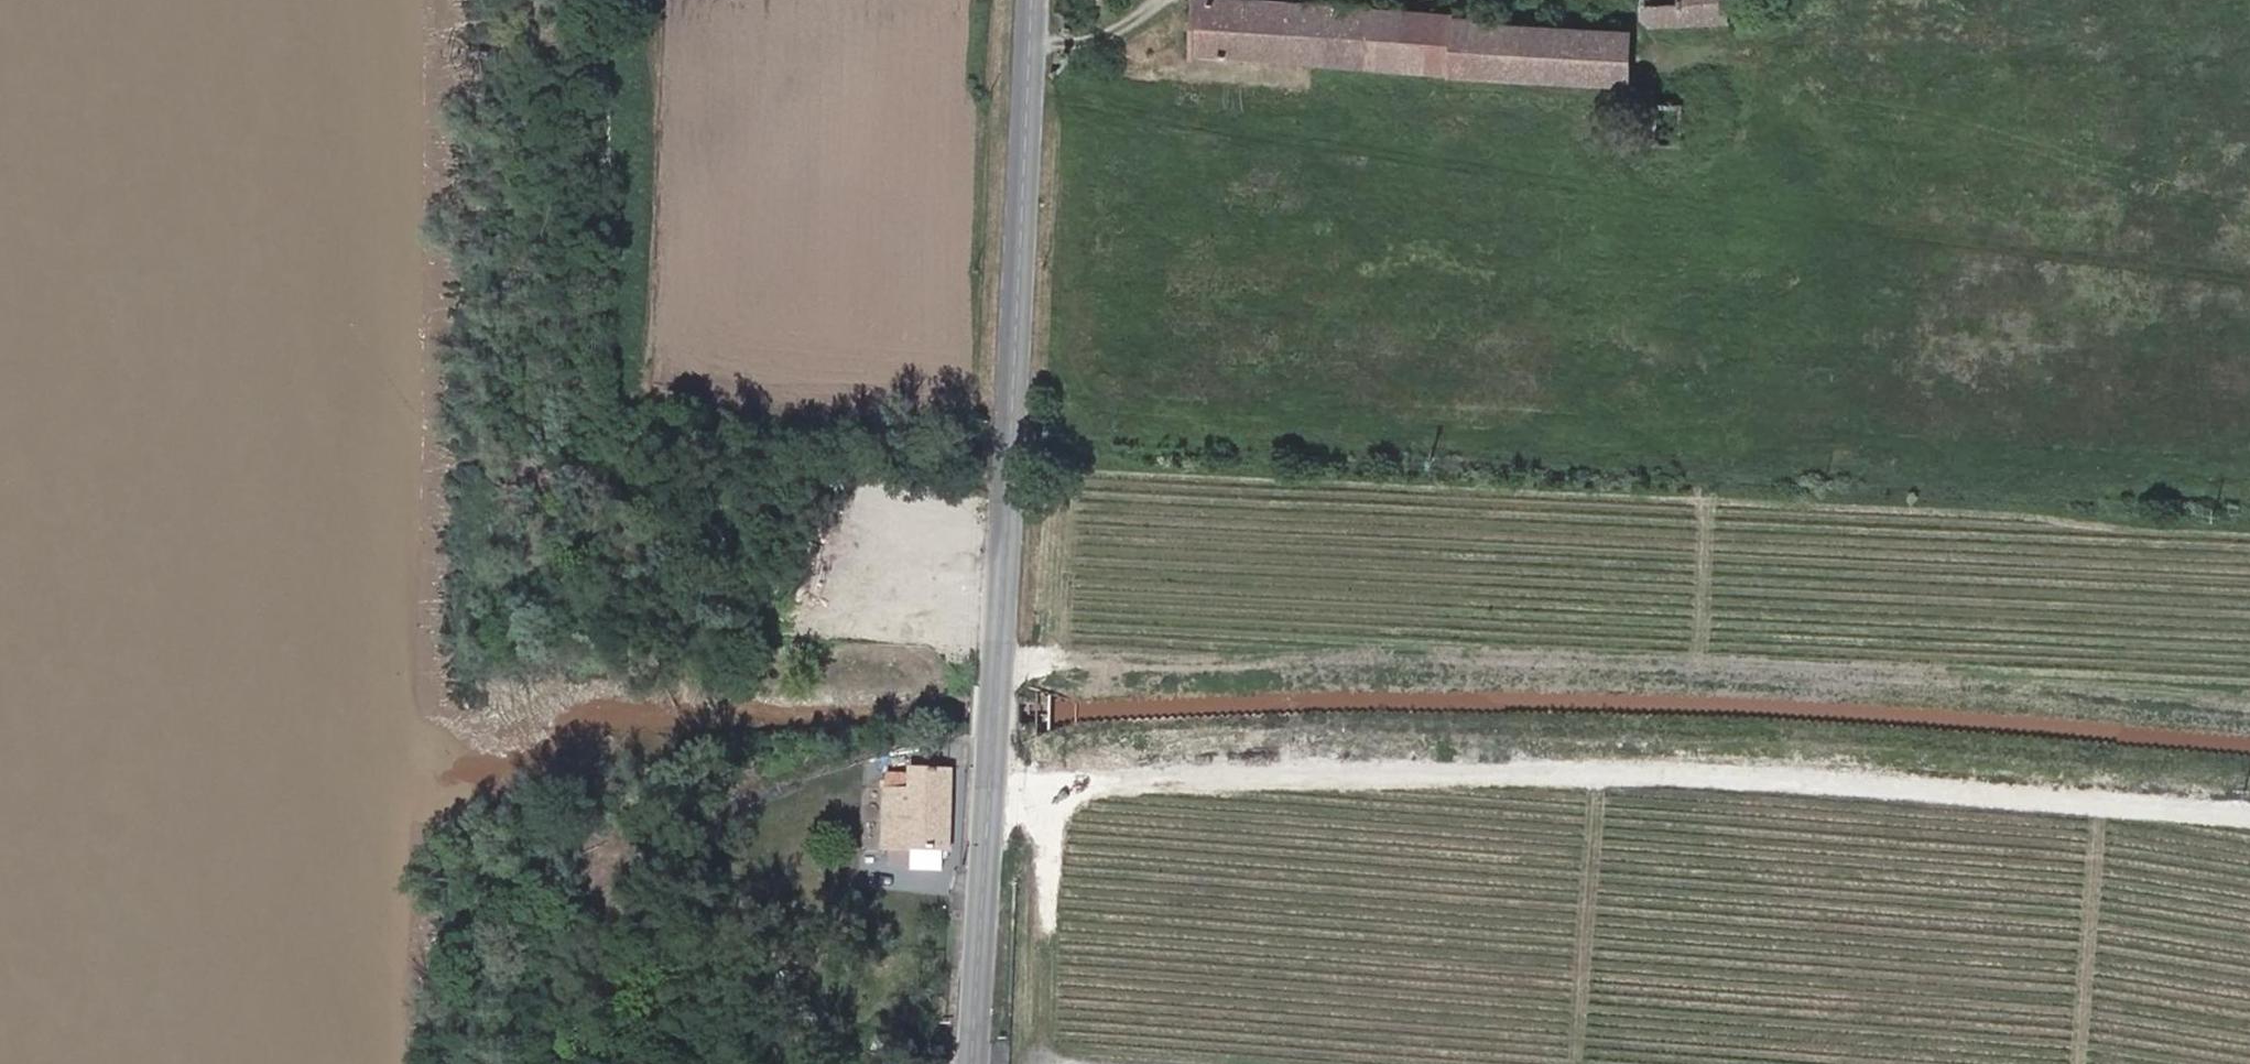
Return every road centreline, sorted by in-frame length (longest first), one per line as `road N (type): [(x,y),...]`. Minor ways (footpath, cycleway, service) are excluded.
road 1 (track): [(2249,818),(1620,773),(1042,780)]
road 2 (tertiary): [(1031,0),(972,1063)]

